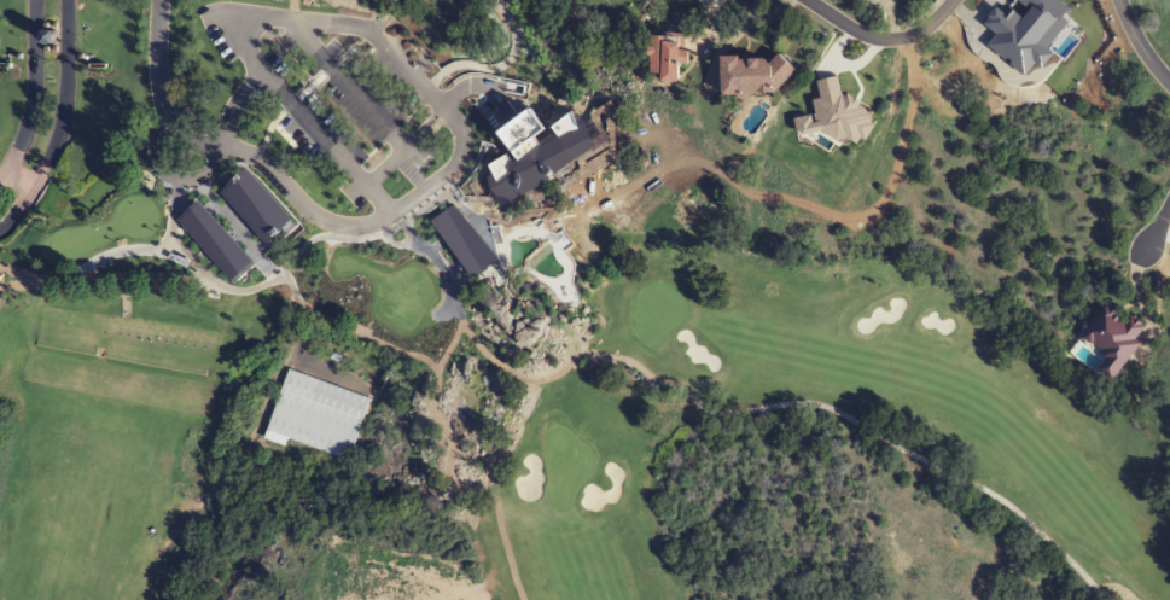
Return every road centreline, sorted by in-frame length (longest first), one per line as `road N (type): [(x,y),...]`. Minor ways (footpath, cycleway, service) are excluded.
road 1 (tertiary): [(0,228),(36,186),(57,138),(66,0)]
road 2 (tertiary): [(34,0),(27,117),(0,184)]
road 3 (residential): [(952,0),(922,30),(892,40),(862,35),(808,0)]

